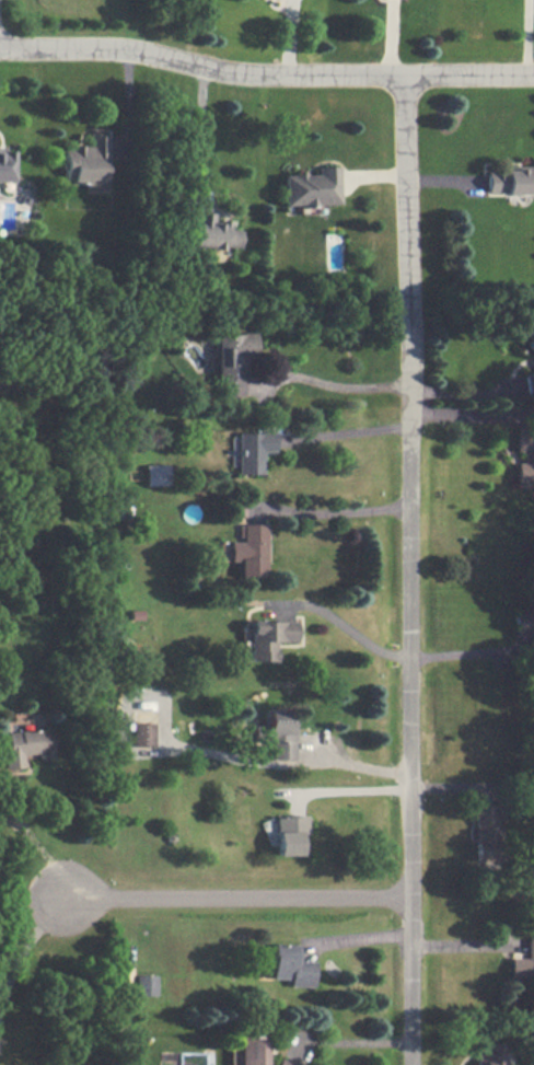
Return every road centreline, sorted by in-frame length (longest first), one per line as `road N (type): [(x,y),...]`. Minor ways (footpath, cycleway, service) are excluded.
road 1 (residential): [(413,1064),(413,74)]
road 2 (residential): [(0,49),(126,48),(259,76),(533,73)]
road 3 (residential): [(62,901),(411,896)]

